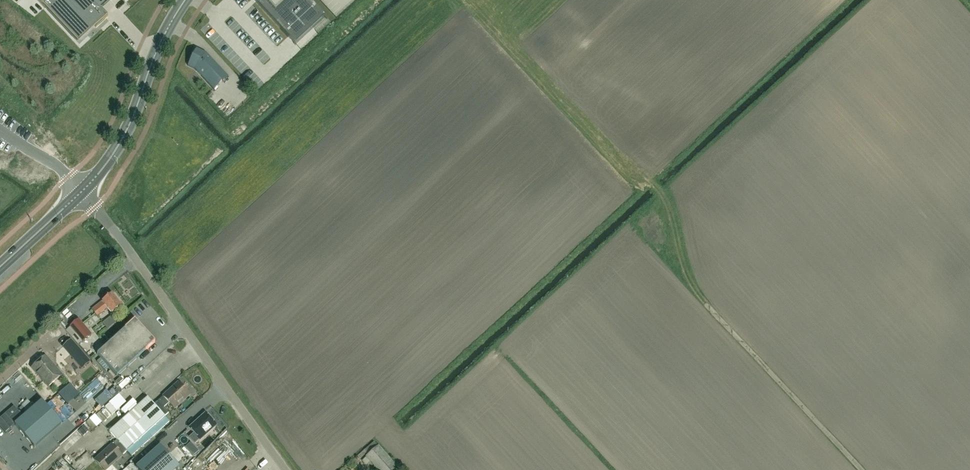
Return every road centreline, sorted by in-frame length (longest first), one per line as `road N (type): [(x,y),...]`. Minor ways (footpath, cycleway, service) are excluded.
road 1 (unclassified): [(285,469),(83,191)]
road 2 (secondary): [(186,0),(124,137),(83,191)]

